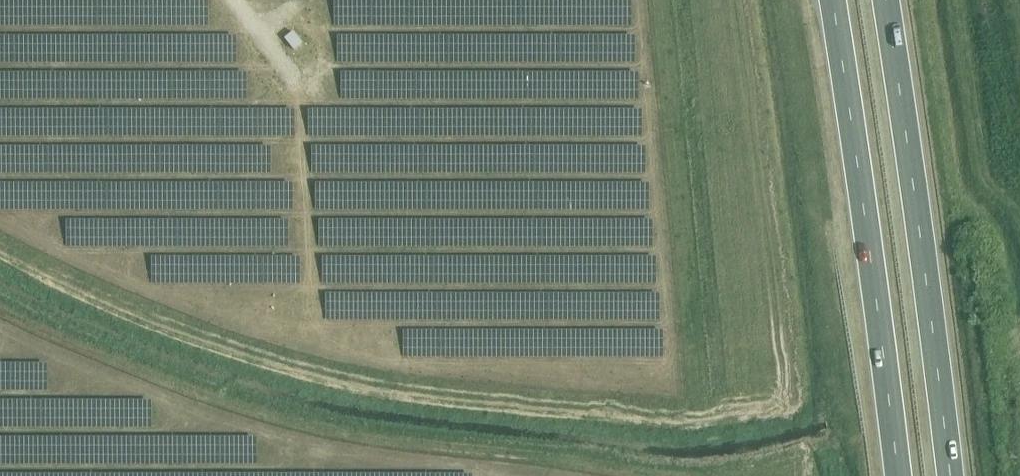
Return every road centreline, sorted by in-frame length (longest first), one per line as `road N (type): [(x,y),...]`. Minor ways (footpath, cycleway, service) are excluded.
road 1 (trunk): [(950,475),(886,0)]
road 2 (trunk): [(833,0),(897,475)]

